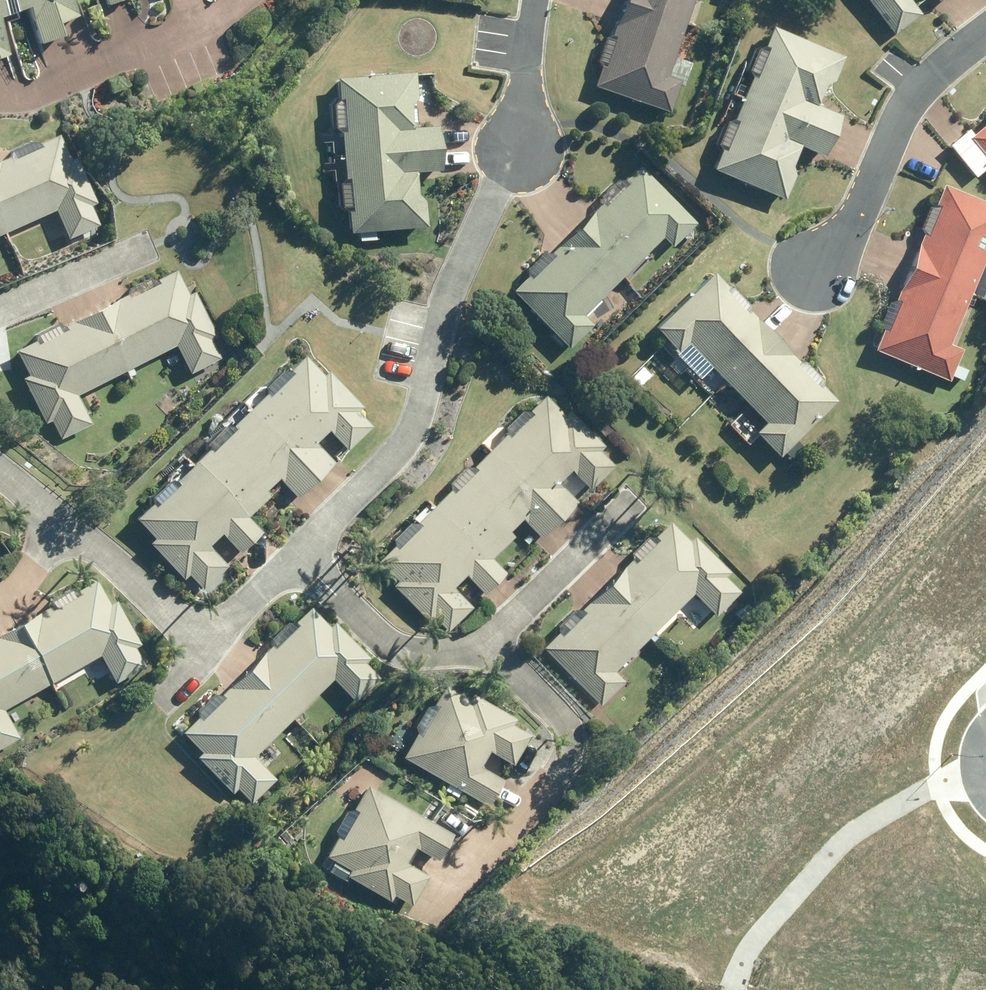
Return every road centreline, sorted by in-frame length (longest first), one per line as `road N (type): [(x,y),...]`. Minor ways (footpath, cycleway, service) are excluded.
road 1 (residential): [(538,0),(520,145),(444,307),(413,431),(302,551)]
road 2 (residential): [(631,500),(501,633),(456,652),(400,652),(302,551)]
road 3 (residential): [(302,551),(239,611),(211,627),(193,626),(0,472)]
road 4 (residential): [(812,270),(864,206),(913,95),(985,33)]
road 5 (residential): [(0,99),(50,92),(243,0)]

